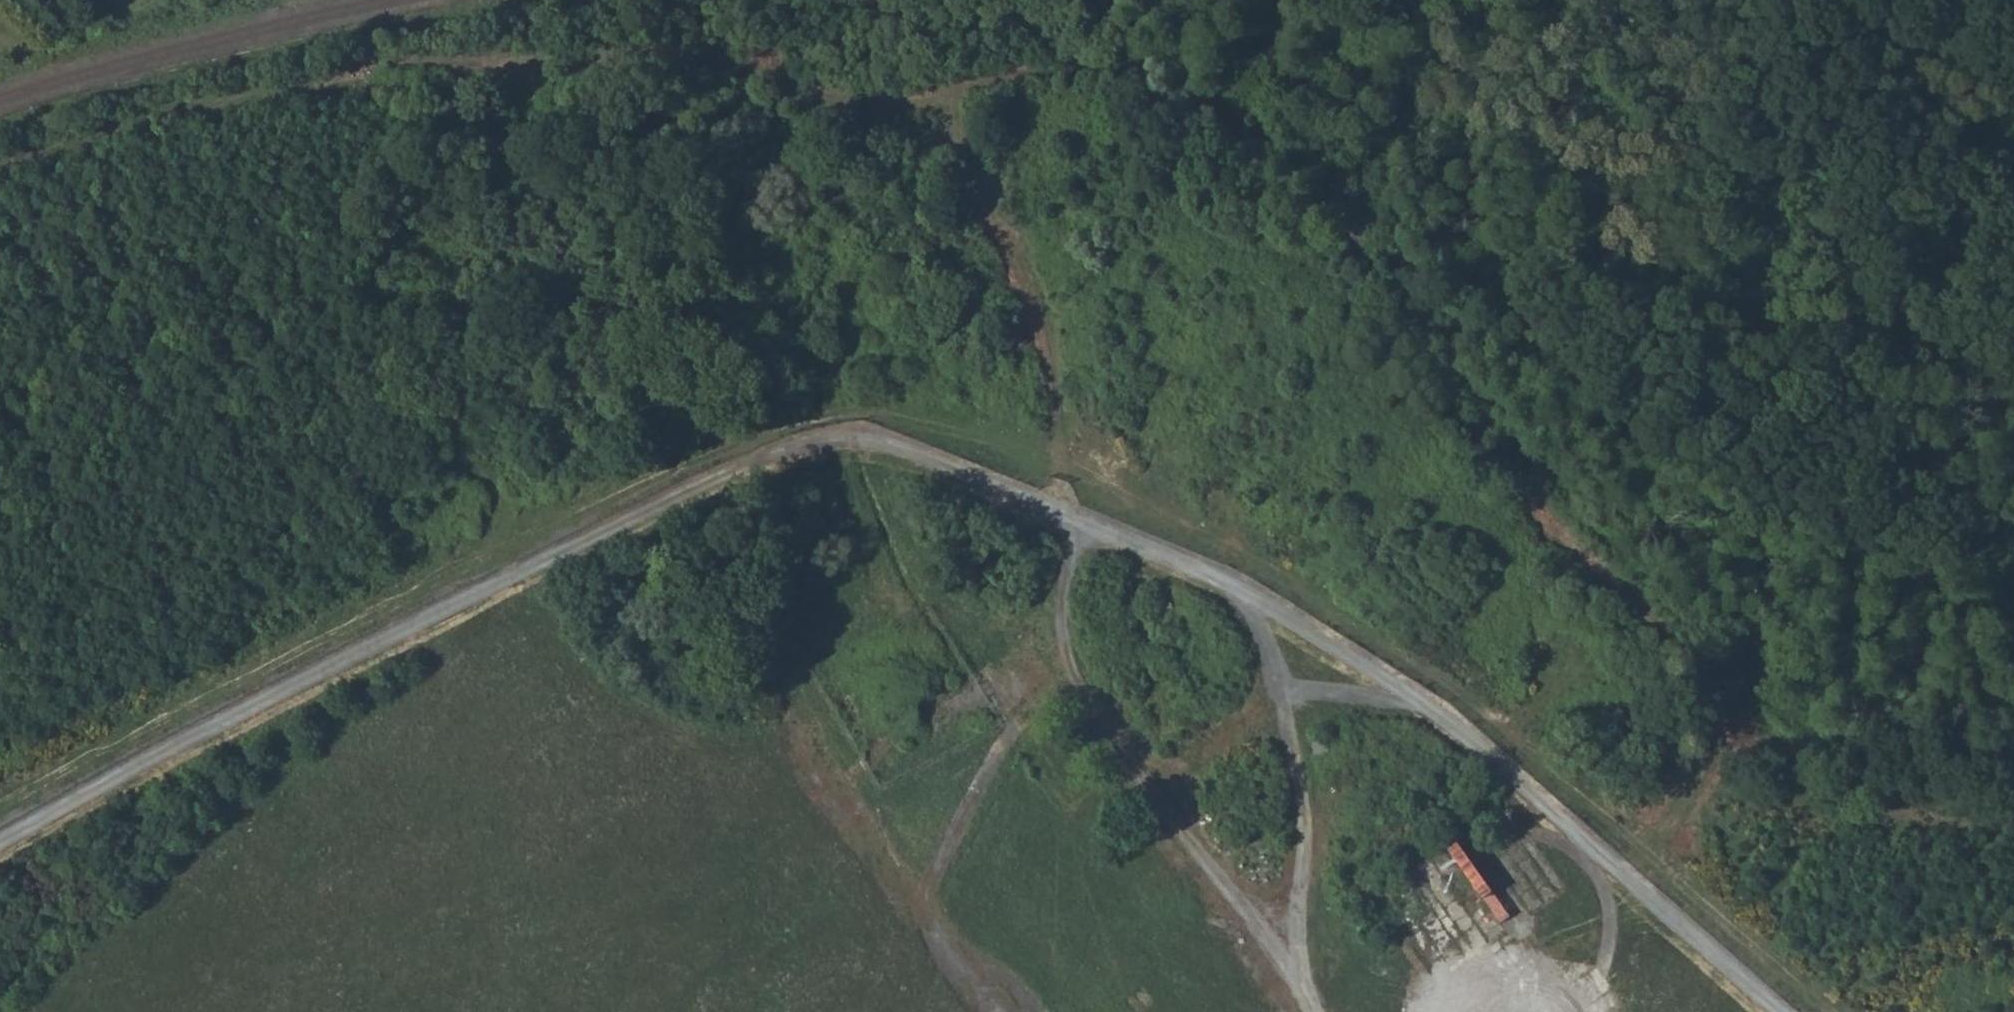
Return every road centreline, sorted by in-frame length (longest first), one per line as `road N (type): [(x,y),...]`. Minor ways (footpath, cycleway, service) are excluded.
road 1 (unclassified): [(0,847),(772,451),(846,441),(914,453),(1251,594),(1418,700),(1781,1011)]
road 2 (track): [(1063,547),(1206,592),(1261,640),(1282,697),(1304,833),(1295,988)]

